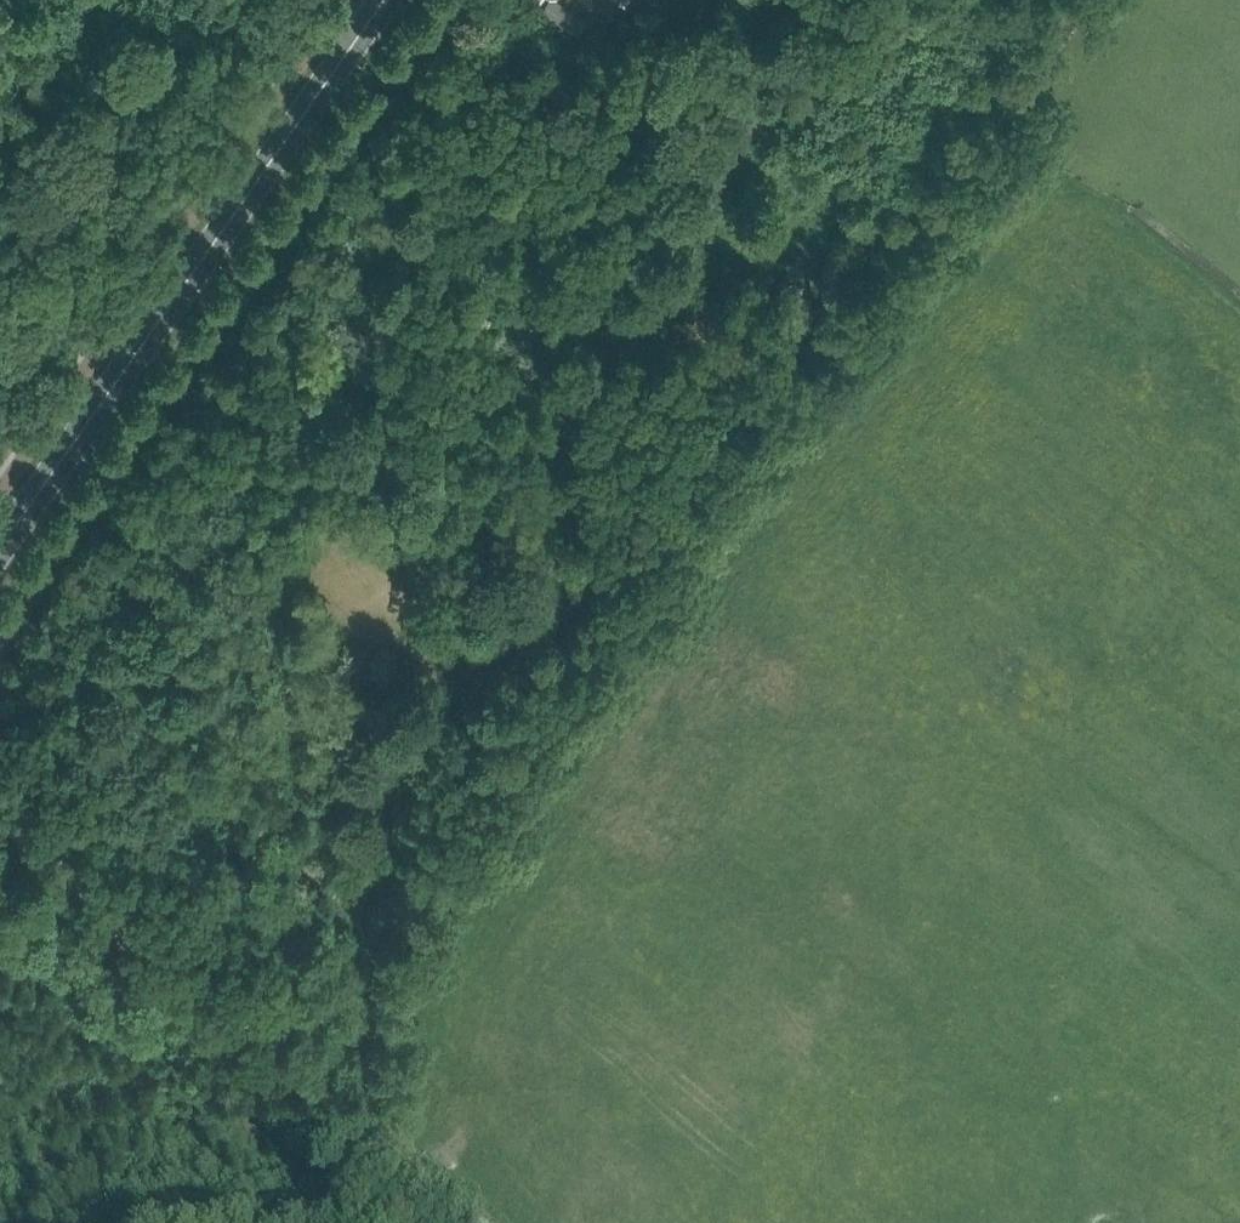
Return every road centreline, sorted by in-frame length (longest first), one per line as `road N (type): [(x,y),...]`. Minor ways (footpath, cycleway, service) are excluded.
road 1 (primary): [(0,551),(386,0)]
road 2 (unclassified): [(475,1222),(0,814)]

